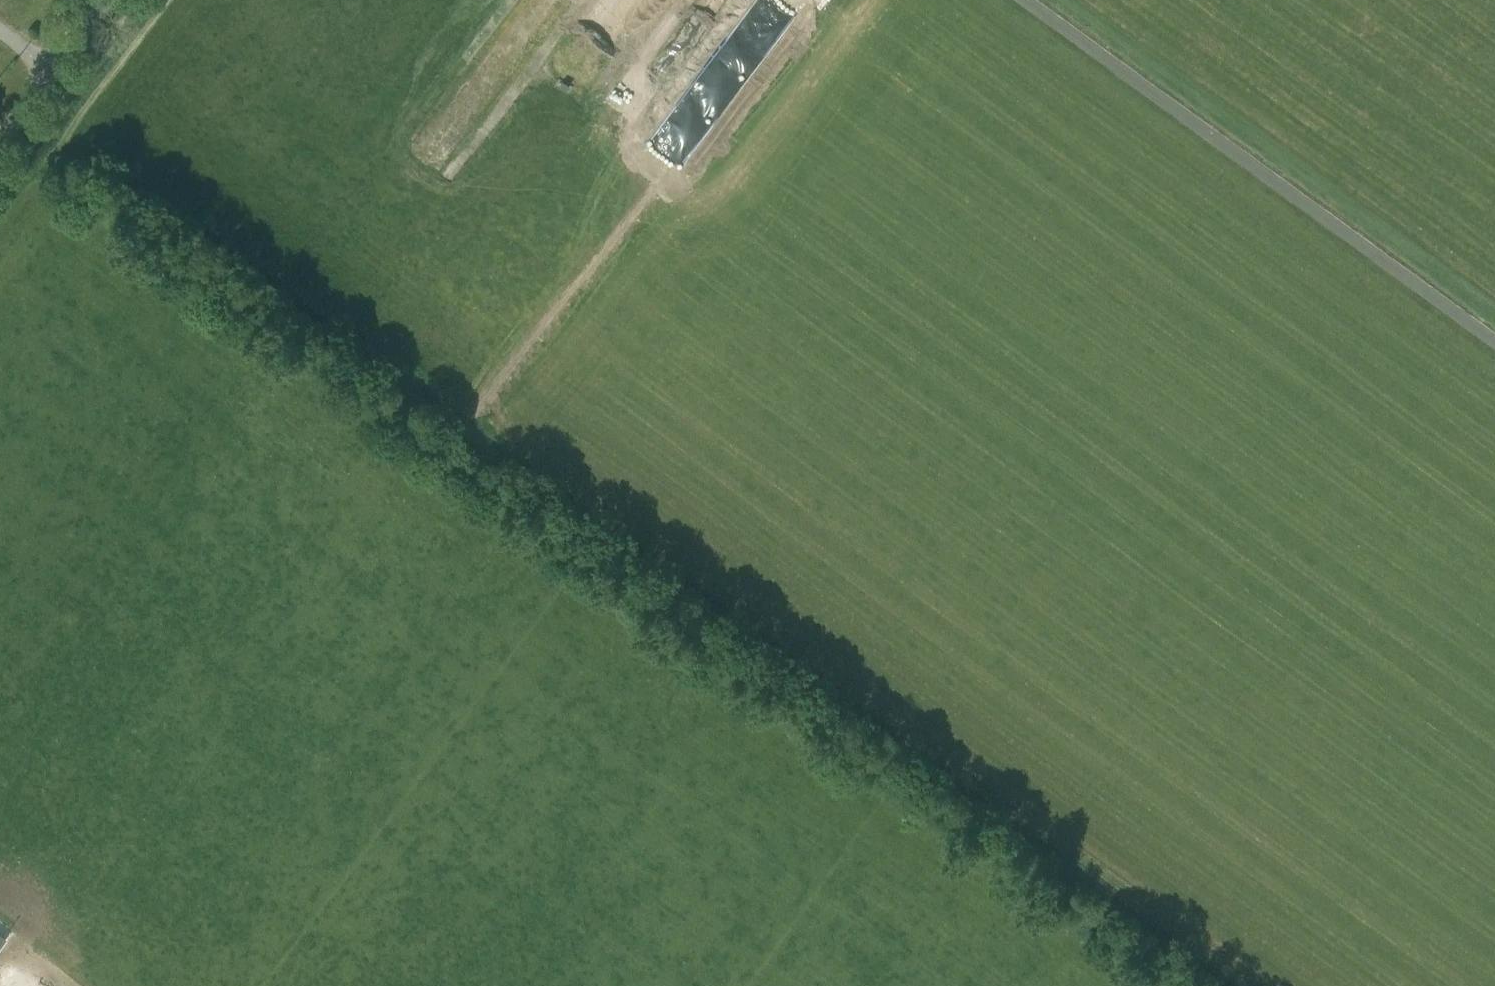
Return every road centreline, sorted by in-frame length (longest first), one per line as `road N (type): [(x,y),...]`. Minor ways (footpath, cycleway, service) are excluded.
road 1 (unclassified): [(0,144),(109,0)]

